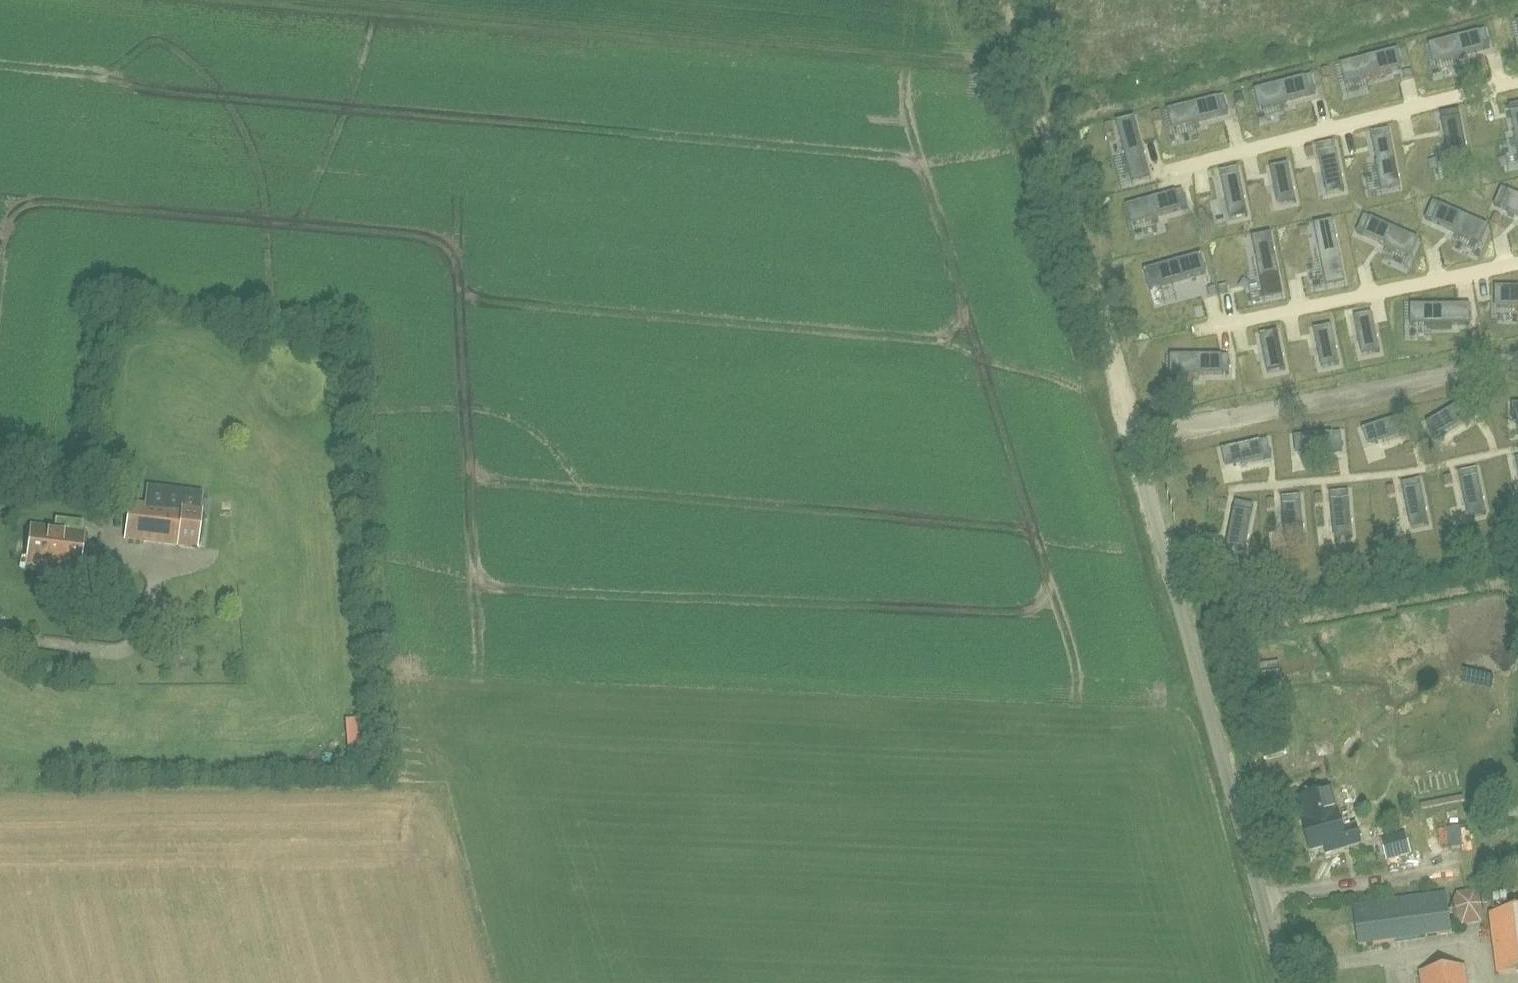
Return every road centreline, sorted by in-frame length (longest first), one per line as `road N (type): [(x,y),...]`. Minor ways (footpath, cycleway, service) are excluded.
road 1 (unclassified): [(1283,982),(1132,438)]
road 2 (track): [(1132,438),(1005,0)]

